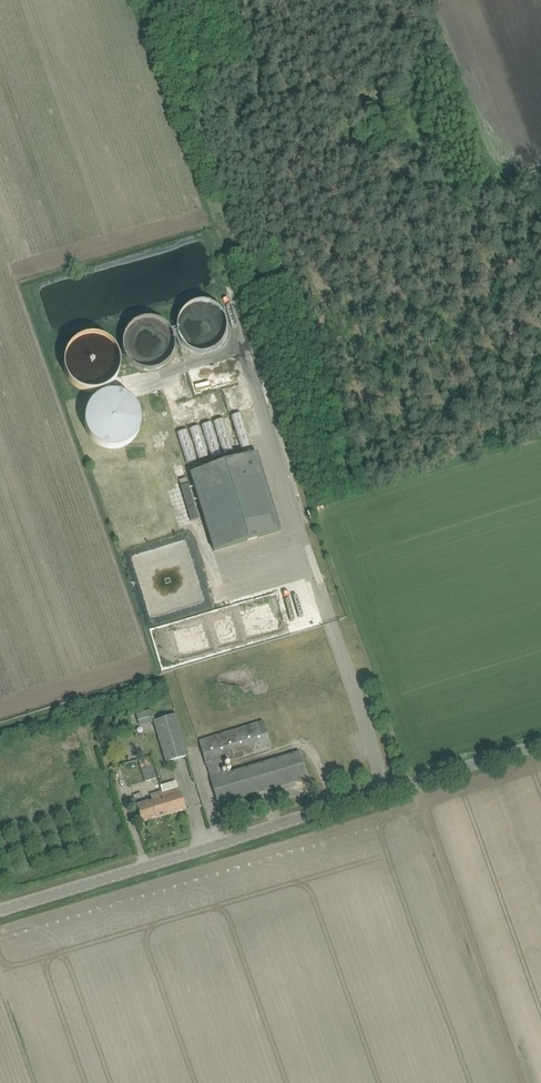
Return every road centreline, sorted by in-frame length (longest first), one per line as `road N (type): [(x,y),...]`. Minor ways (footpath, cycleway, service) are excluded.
road 1 (unclassified): [(0,911),(540,747)]
road 2 (track): [(42,1082),(0,963)]

